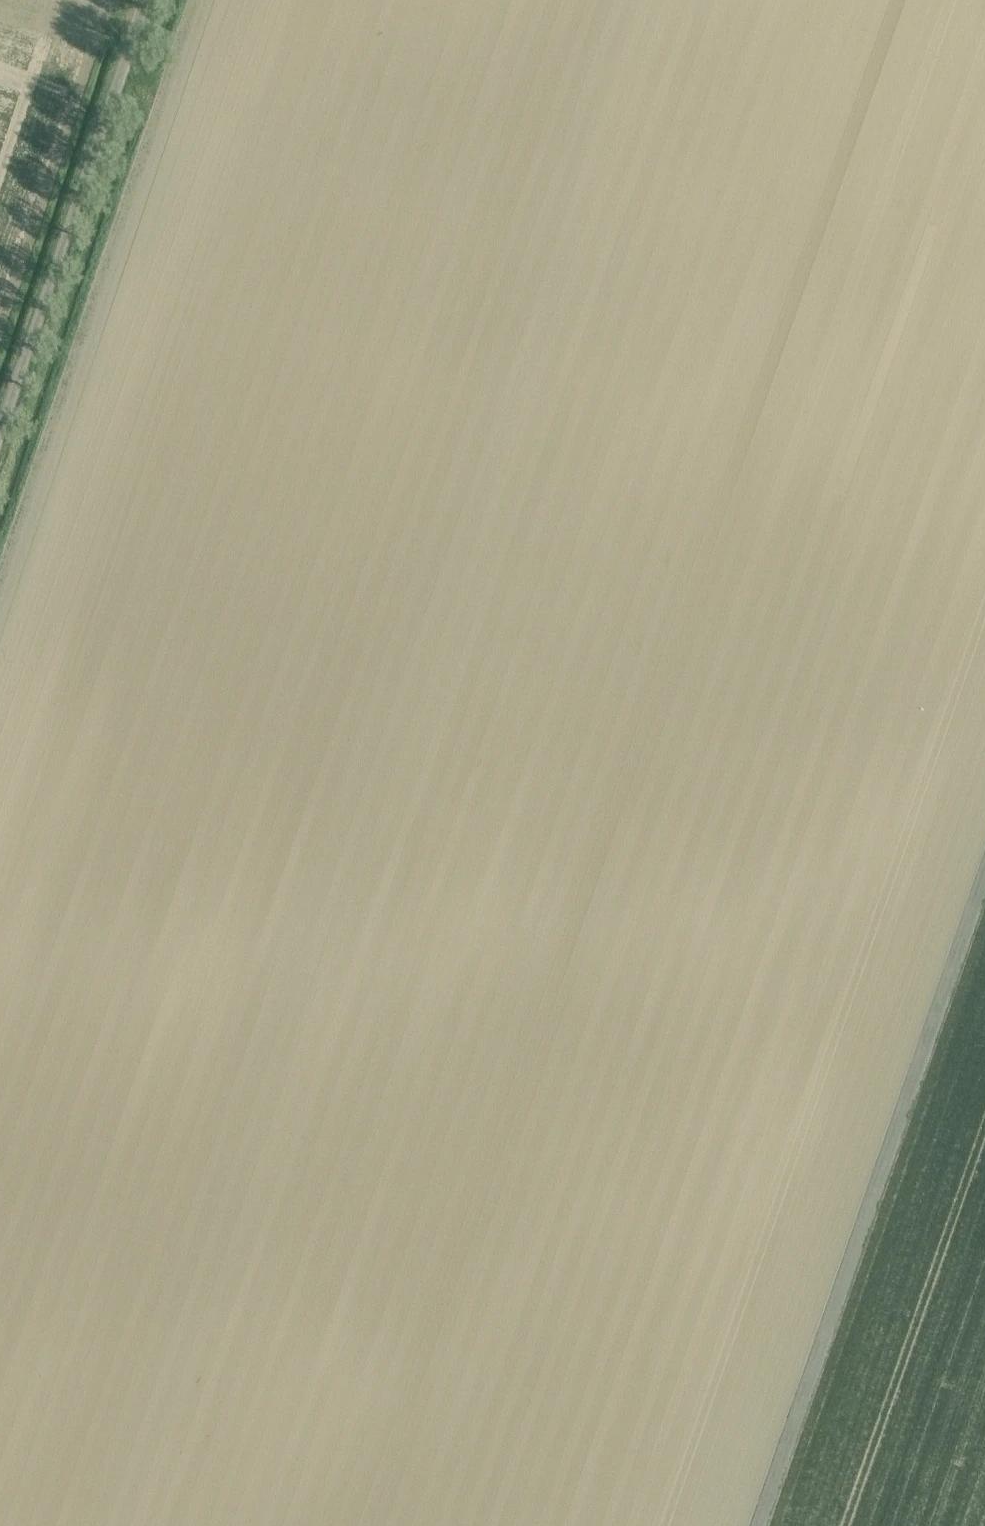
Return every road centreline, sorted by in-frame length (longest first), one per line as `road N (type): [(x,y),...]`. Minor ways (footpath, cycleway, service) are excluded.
road 1 (unclassified): [(0,443),(147,0)]

